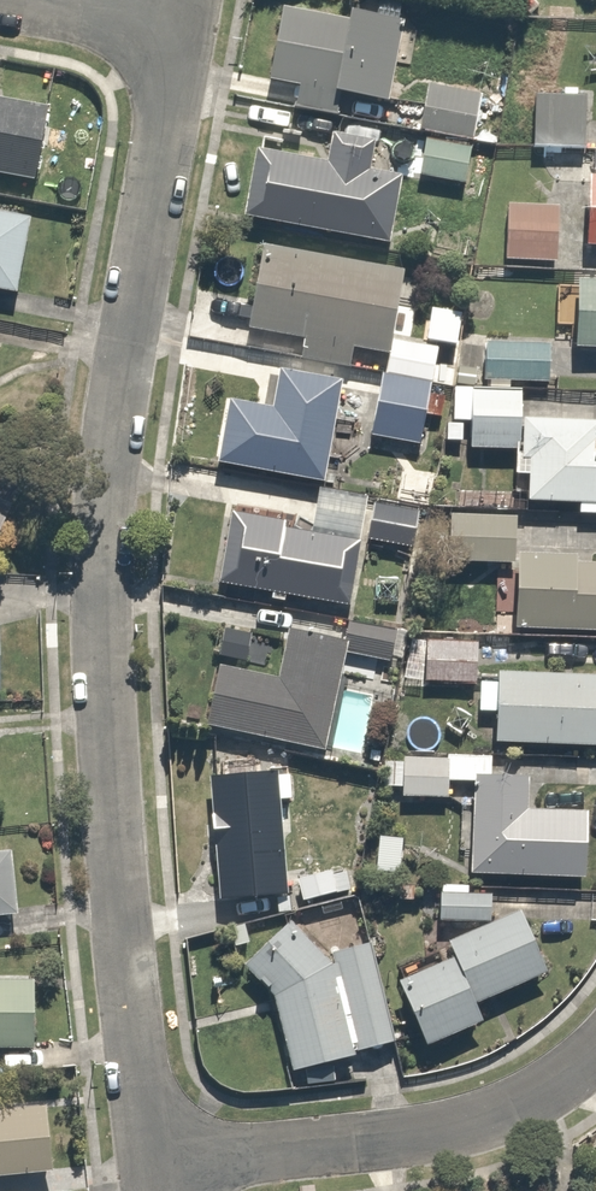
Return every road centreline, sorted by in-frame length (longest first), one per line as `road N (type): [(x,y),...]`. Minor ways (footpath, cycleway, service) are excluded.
road 1 (residential): [(150,1171),(105,506),(186,28)]
road 2 (residential): [(595,1050),(561,1080),(498,1113),(409,1138),(150,1171)]
road 3 (residential): [(27,0),(186,28)]

